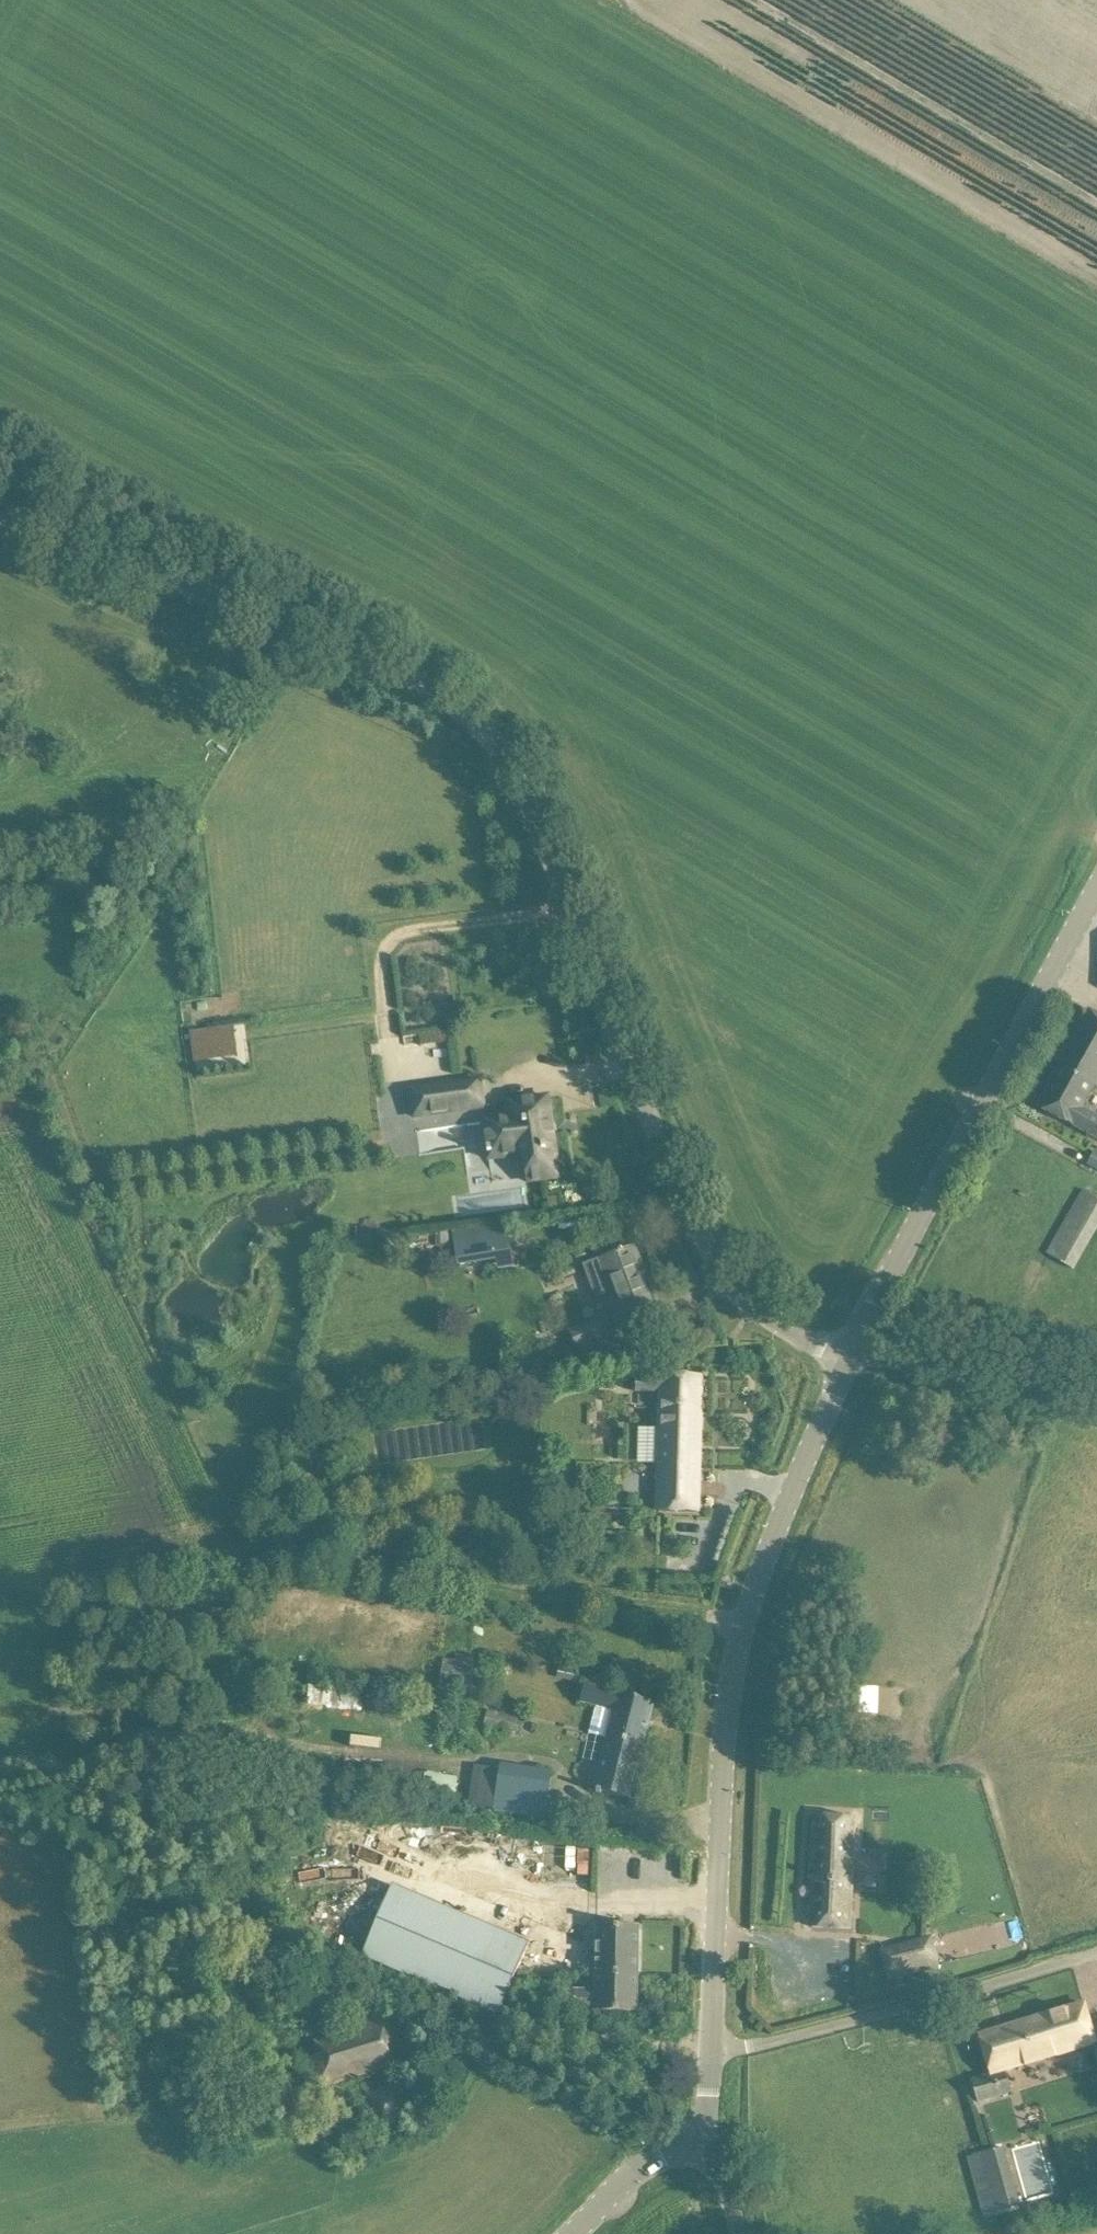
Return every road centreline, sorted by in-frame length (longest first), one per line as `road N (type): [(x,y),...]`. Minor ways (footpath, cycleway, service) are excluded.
road 1 (unclassified): [(856,1351),(818,1345),(733,1287),(691,1214),(523,787),(472,714),(384,664),(0,510)]
road 2 (unclassified): [(711,2049),(722,1770),(737,1658),(793,1488),(856,1351)]
road 3 (unclassified): [(856,1351),(1096,892)]
road 4 (unclassified): [(711,2049),(881,2014),(1096,1951)]
road 5 (unclassified): [(1096,1399),(856,1351)]
road 6 (unclassified): [(571,2233),(636,2170),(701,2136)]

